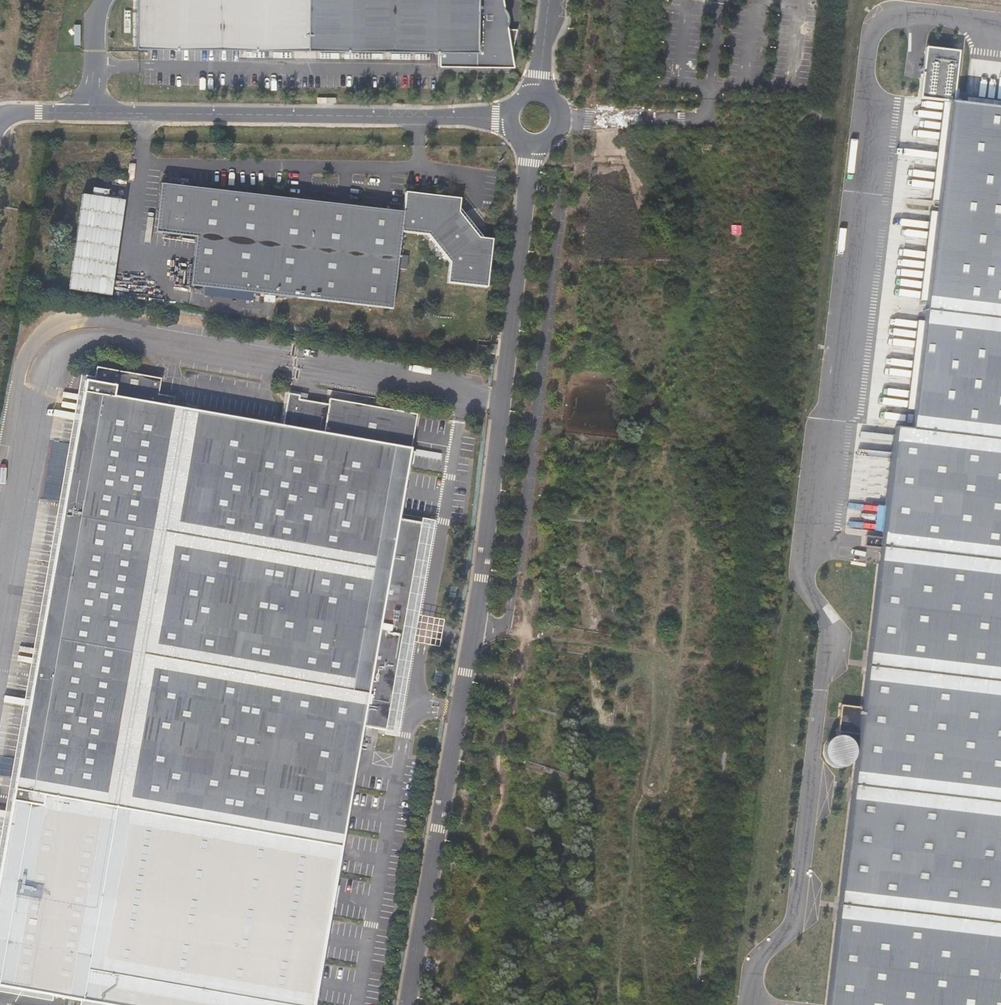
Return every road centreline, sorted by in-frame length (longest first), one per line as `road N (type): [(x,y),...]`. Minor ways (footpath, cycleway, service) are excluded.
road 1 (unclassified): [(407,1004),(480,578),(531,142)]
road 2 (unclassified): [(510,117),(16,113),(0,124)]

